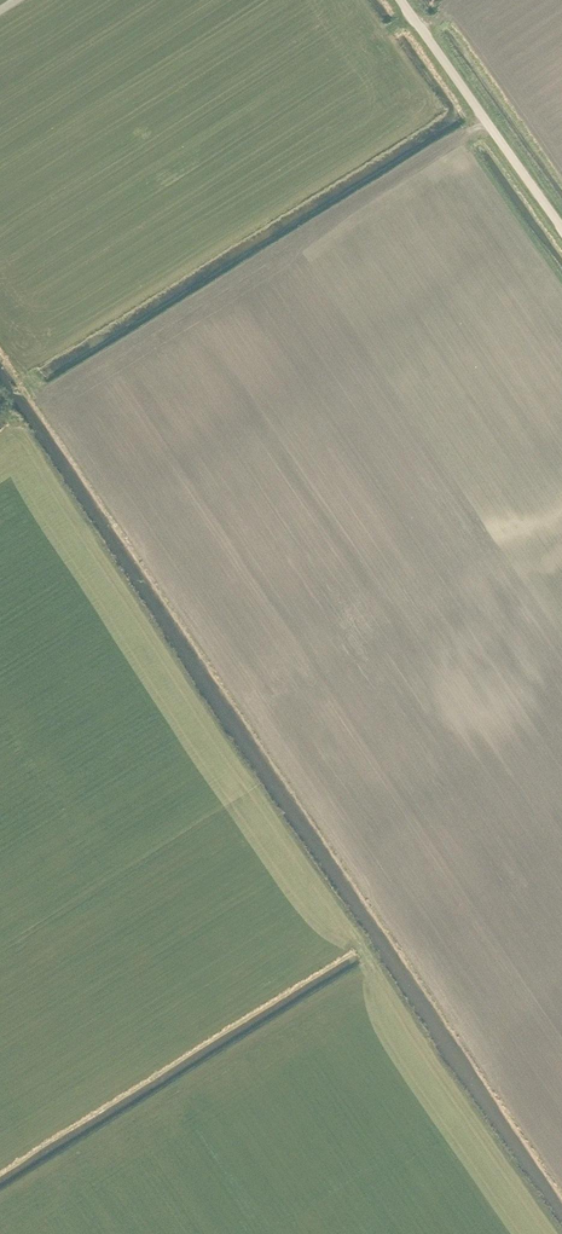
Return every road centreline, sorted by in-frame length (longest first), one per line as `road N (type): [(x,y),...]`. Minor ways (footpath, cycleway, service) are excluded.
road 1 (unclassified): [(561,227),(401,0)]

